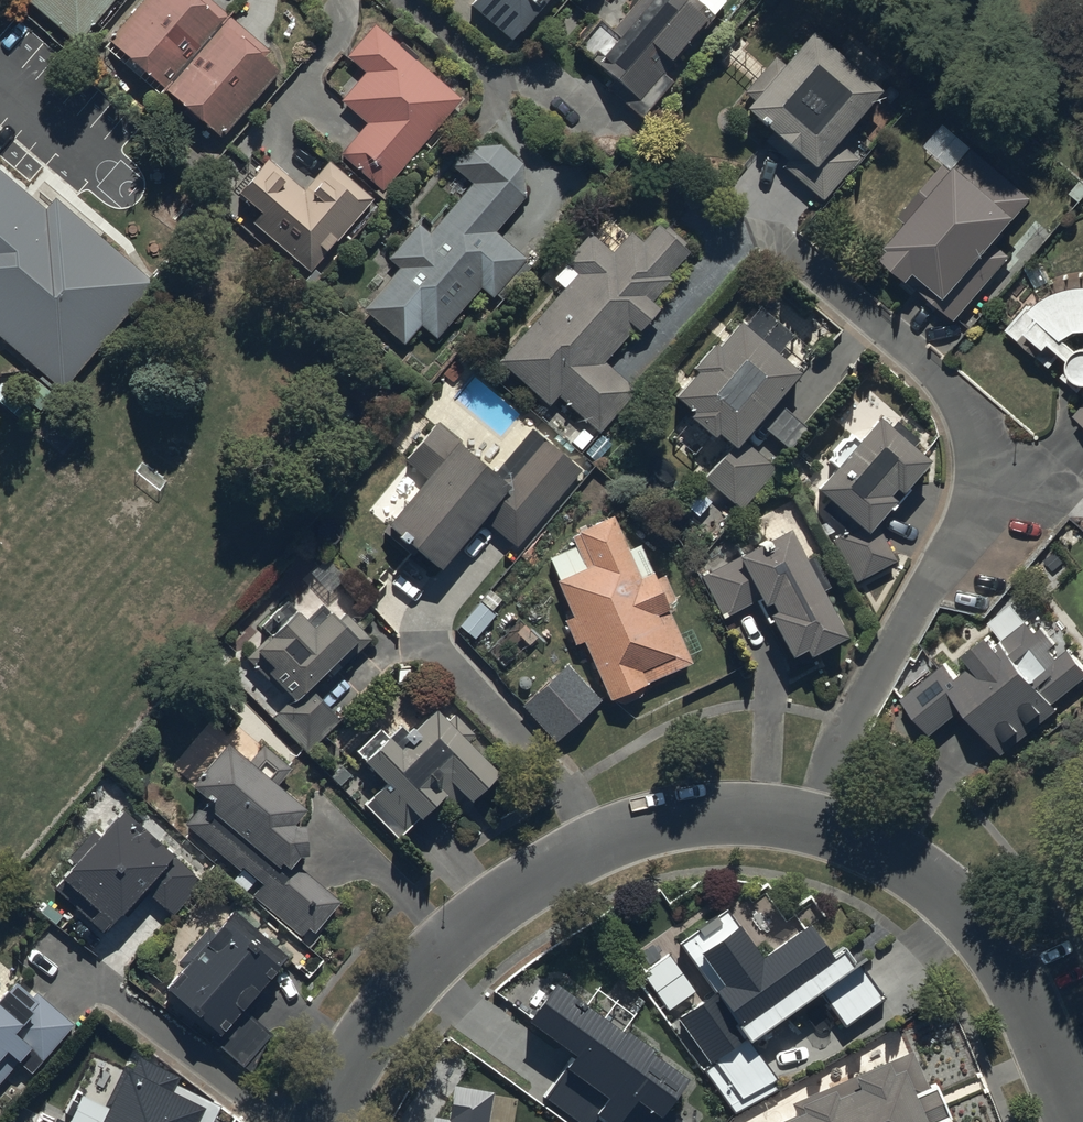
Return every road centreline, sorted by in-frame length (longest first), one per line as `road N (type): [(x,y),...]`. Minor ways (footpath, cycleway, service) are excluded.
road 1 (residential): [(813,825),(857,690),(973,487),(967,437),(936,386),(765,242)]
road 2 (residential): [(813,825),(742,817),(660,824),(564,861),(454,937),(393,1013),(328,1121)]
road 3 (residential): [(1077,1121),(1008,971),(951,900),(895,858),(813,825)]

